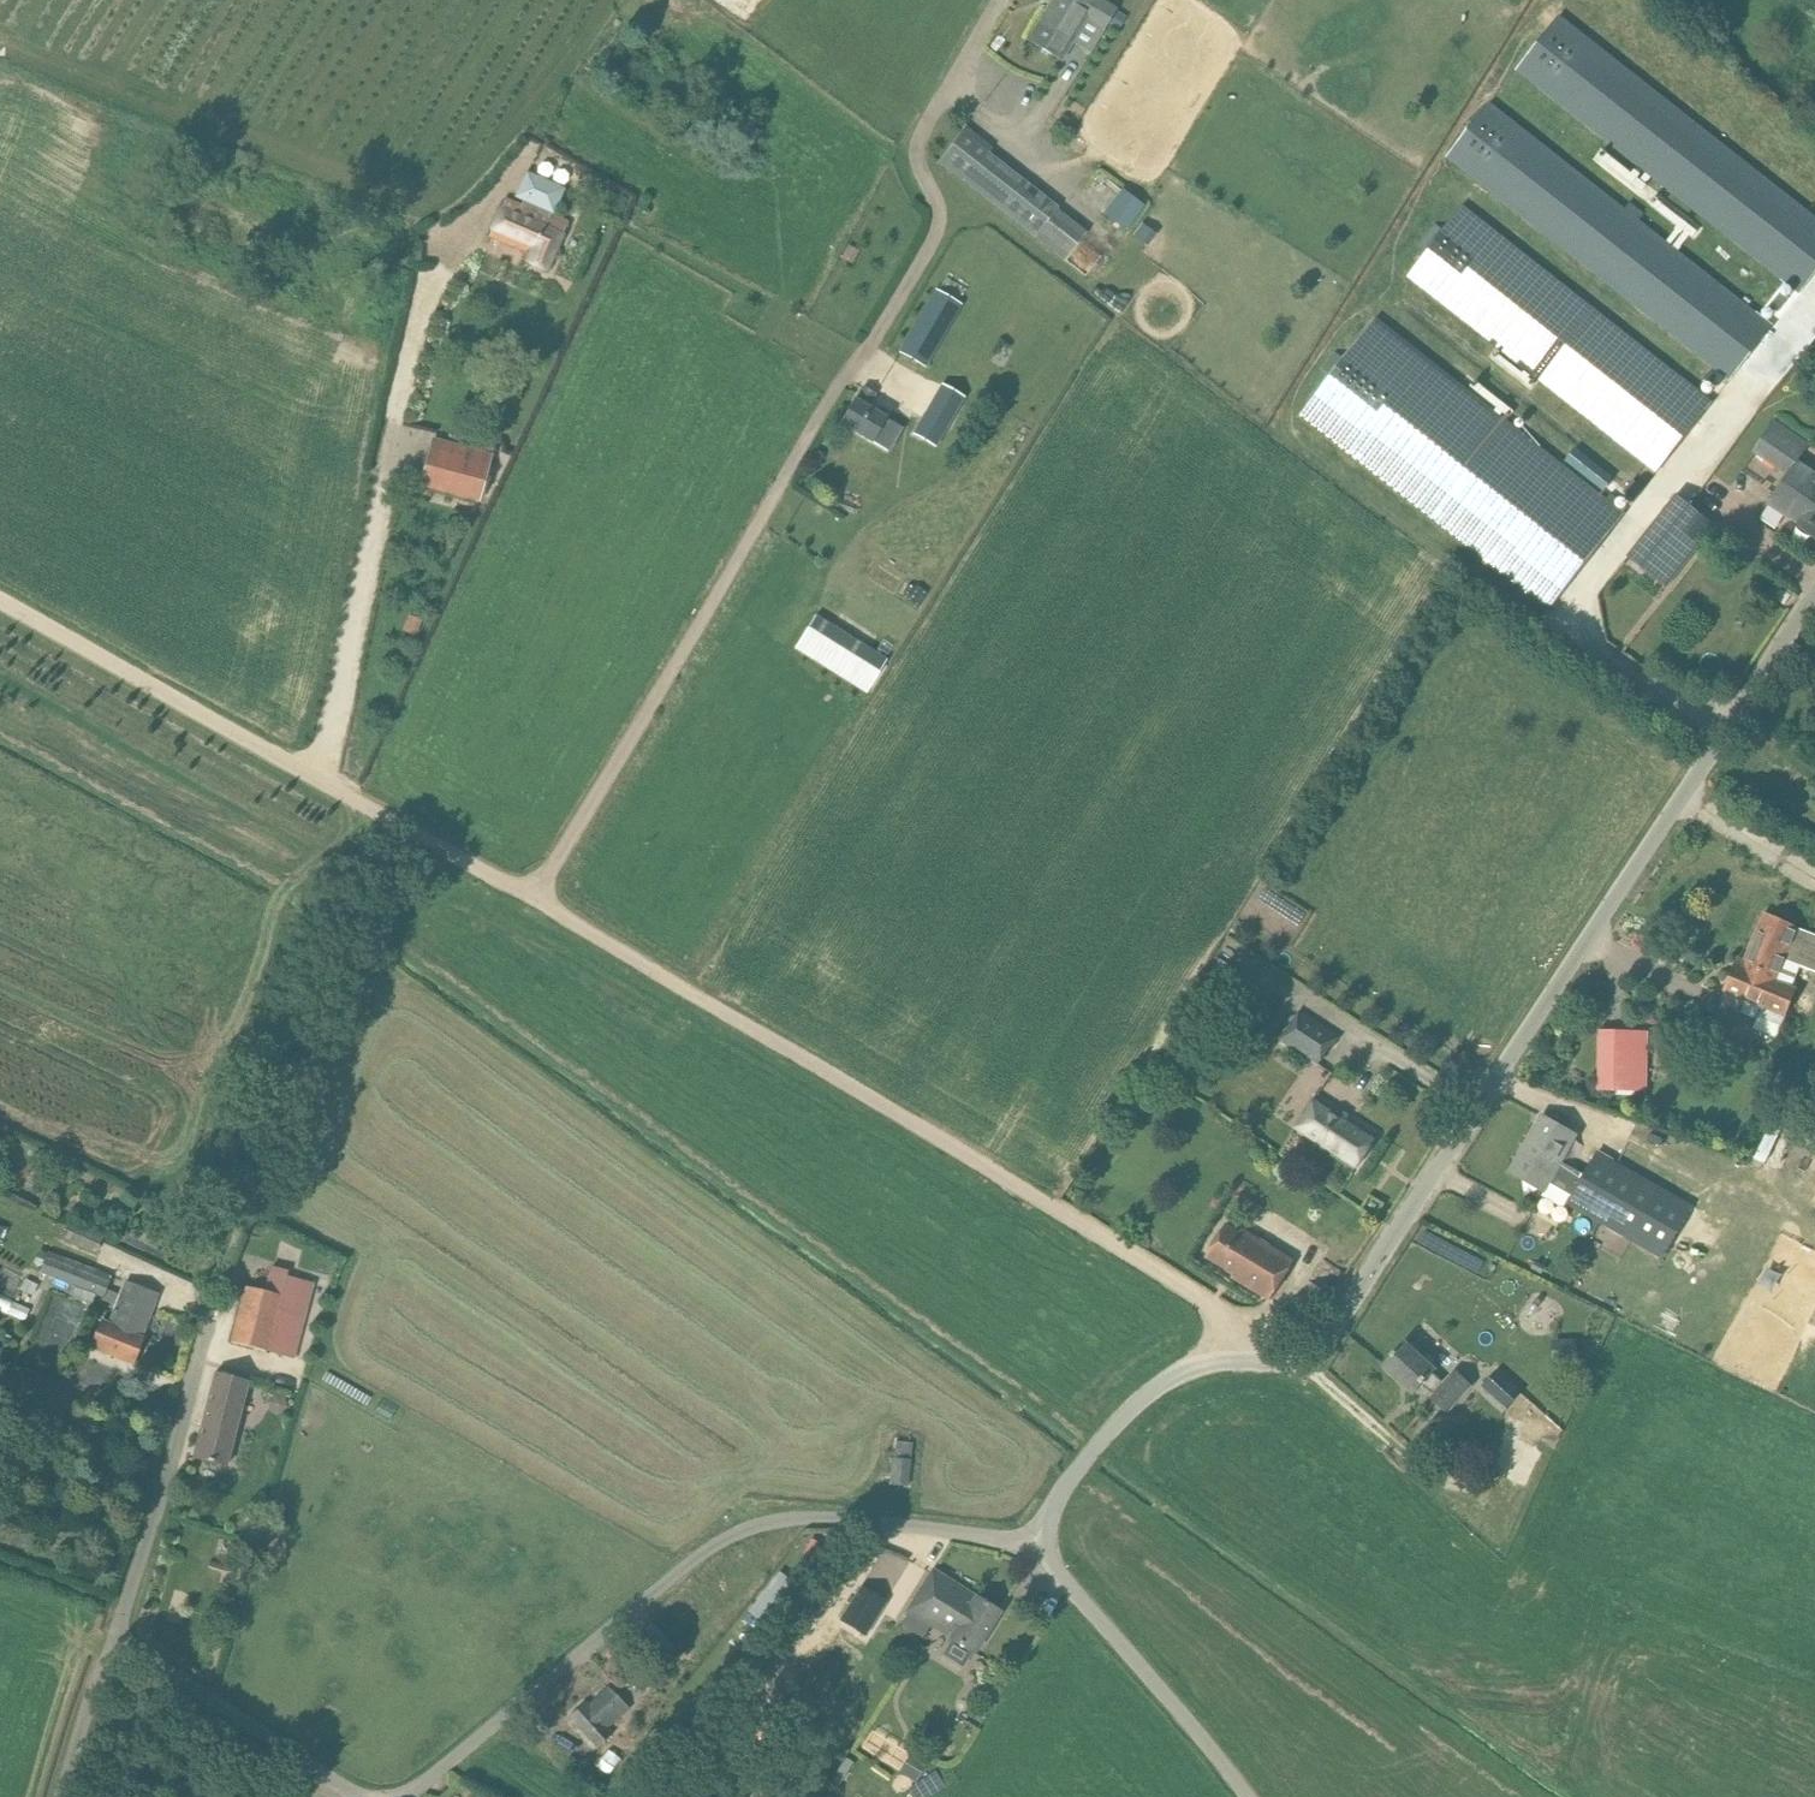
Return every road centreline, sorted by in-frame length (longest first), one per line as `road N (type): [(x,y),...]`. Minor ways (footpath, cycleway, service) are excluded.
road 1 (unclassified): [(1034,1538),(1077,1470),(1133,1405),(1178,1373),(1322,1354),(1814,580)]
road 2 (unclassified): [(103,1640),(140,1634),(347,1777),(400,1788),(426,1777),(730,1529),(764,1513),(1034,1538)]
road 3 (track): [(531,892),(938,221),(919,147),(990,0)]
road 4 (track): [(1240,1361),(1215,1307),(531,892)]
road 5 (track): [(531,892),(0,597)]
road 6 (unclassified): [(103,1640),(217,1283)]
road 7 (unclassified): [(1249,1796),(1034,1538)]
road 8 (unclassified): [(60,1796),(103,1640)]

